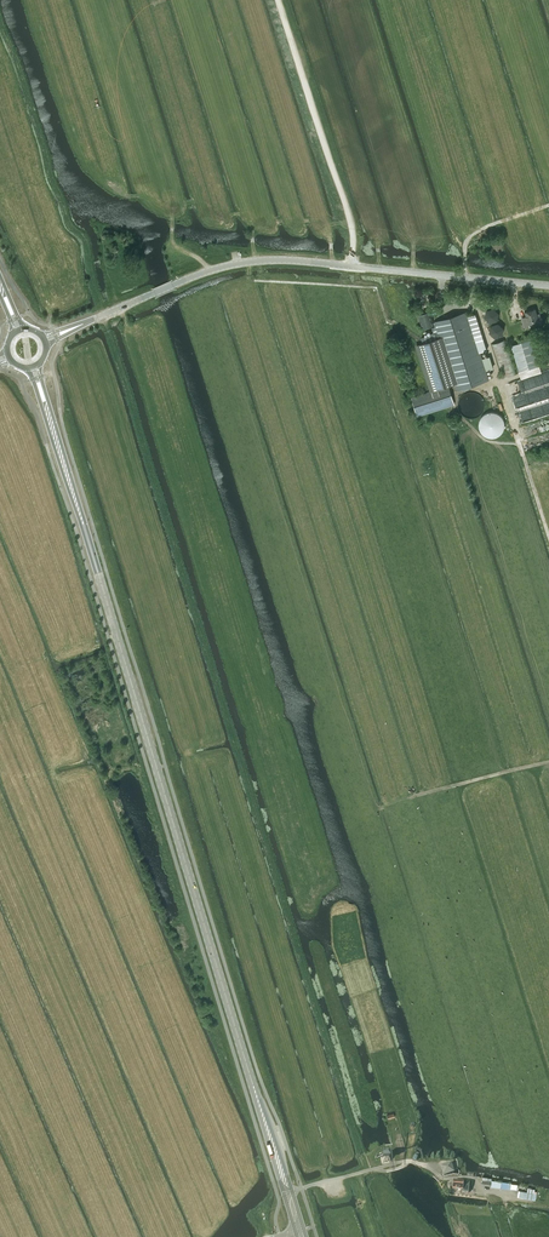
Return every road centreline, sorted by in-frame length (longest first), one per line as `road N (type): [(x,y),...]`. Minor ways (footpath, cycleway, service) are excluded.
road 1 (primary): [(286,1193),(91,548)]
road 2 (unclassified): [(45,340),(174,284),(255,261),(548,286)]
road 3 (primary): [(27,368),(91,548)]
road 4 (primary): [(91,548),(38,365)]
road 5 (track): [(508,1193),(411,1162),(364,1172)]
road 6 (track): [(413,796),(548,762)]

